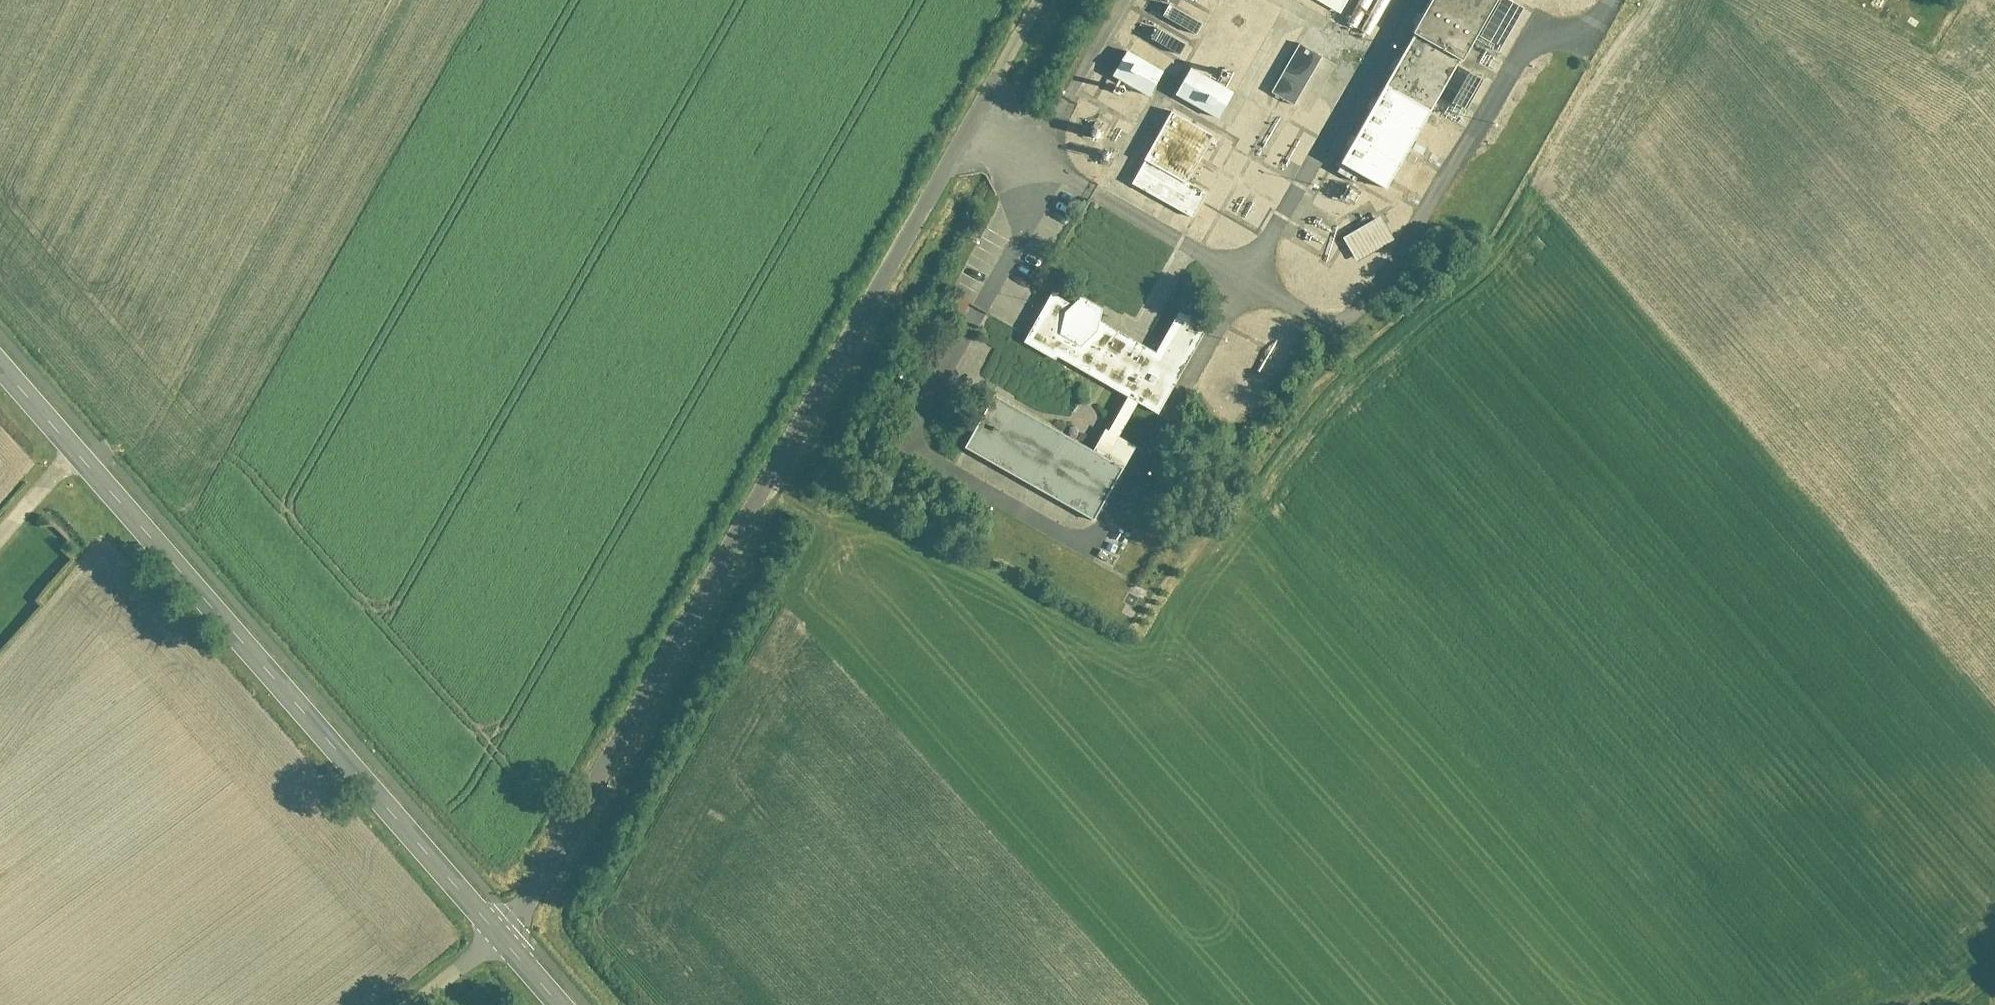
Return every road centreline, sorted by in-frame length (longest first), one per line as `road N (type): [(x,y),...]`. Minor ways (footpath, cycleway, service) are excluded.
road 1 (unclassified): [(500,935),(1039,0)]
road 2 (tertiary): [(0,360),(500,935)]

